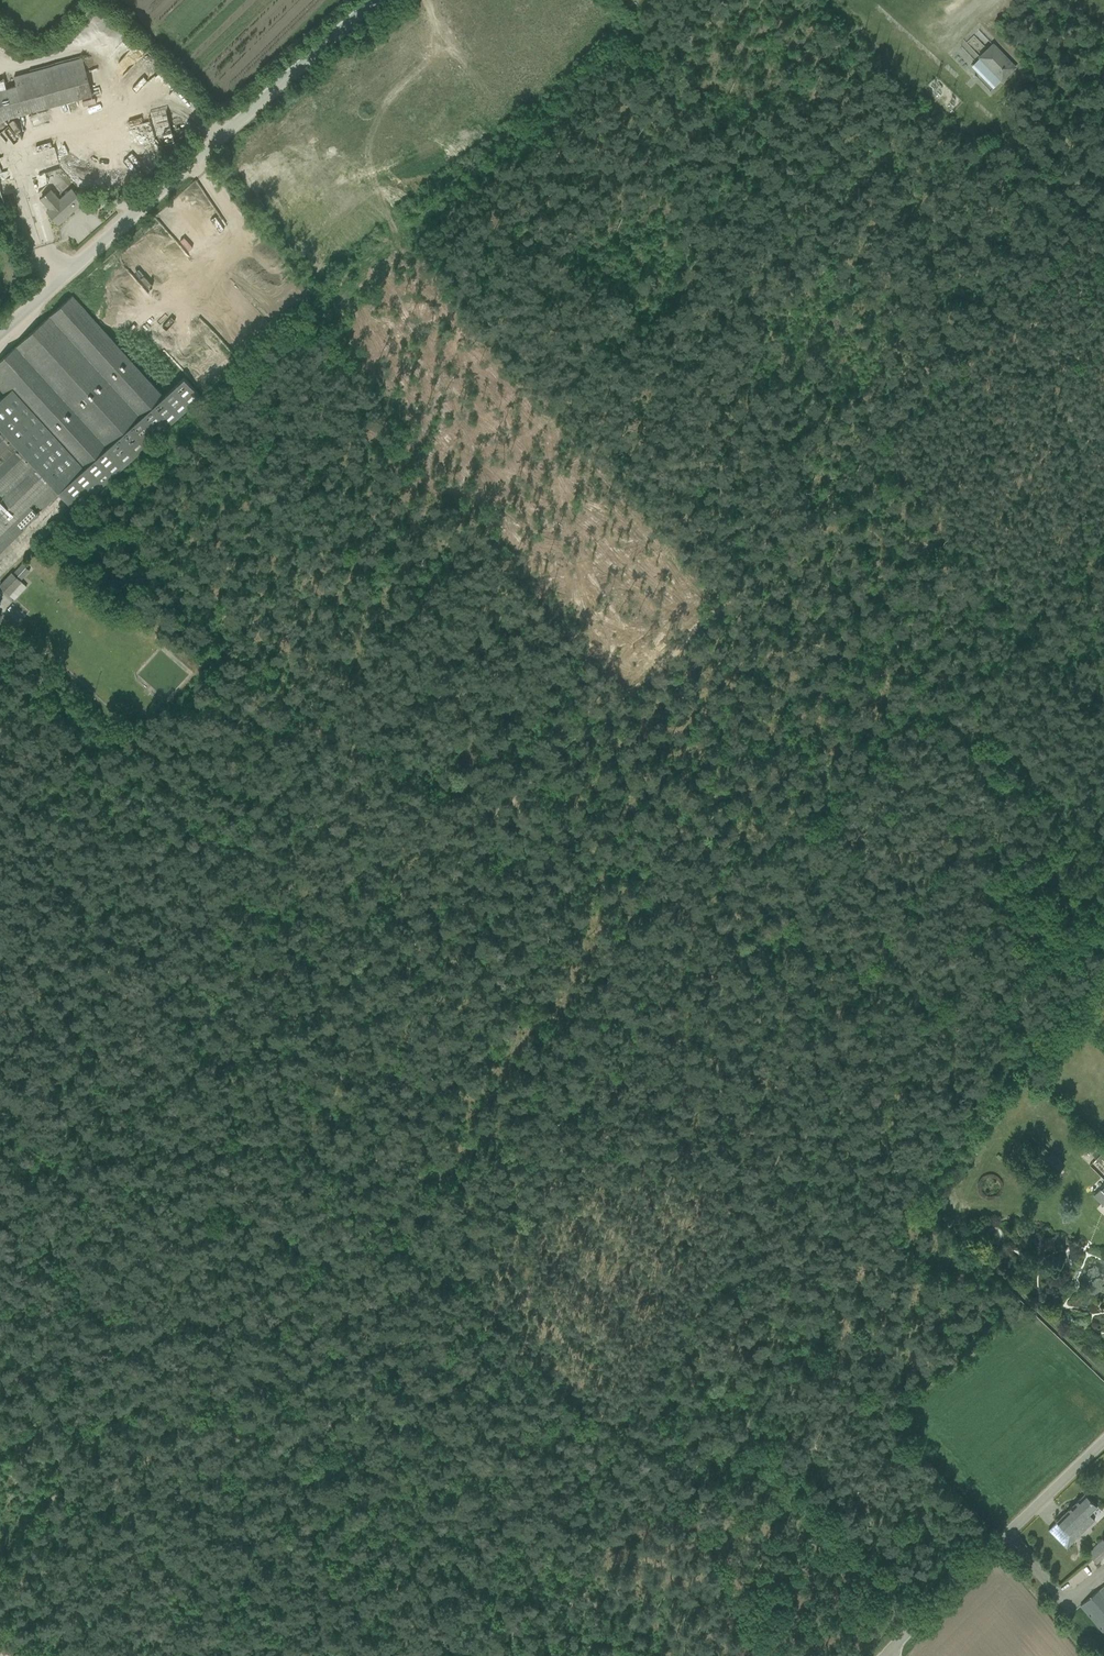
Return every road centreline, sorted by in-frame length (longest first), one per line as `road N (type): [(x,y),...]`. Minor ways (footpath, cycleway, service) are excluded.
road 1 (unclassified): [(0,340),(383,0)]
road 2 (unclassified): [(886,1655),(1103,1442)]

